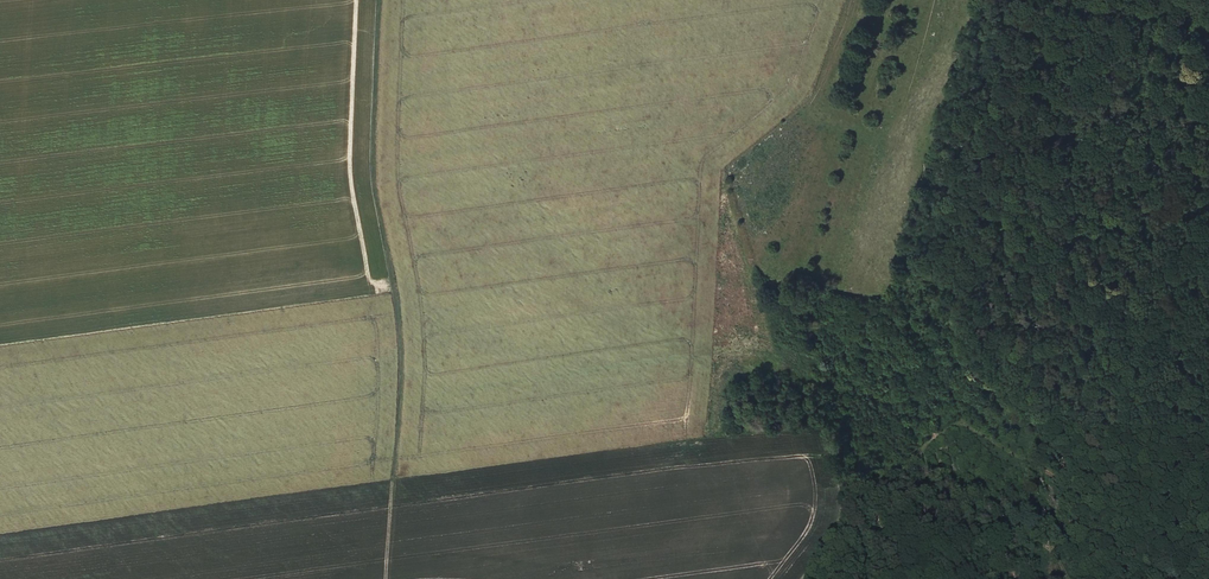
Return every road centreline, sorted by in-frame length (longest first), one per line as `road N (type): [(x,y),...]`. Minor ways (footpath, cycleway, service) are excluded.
road 1 (track): [(388,578),(396,348),(367,177),(376,0)]

